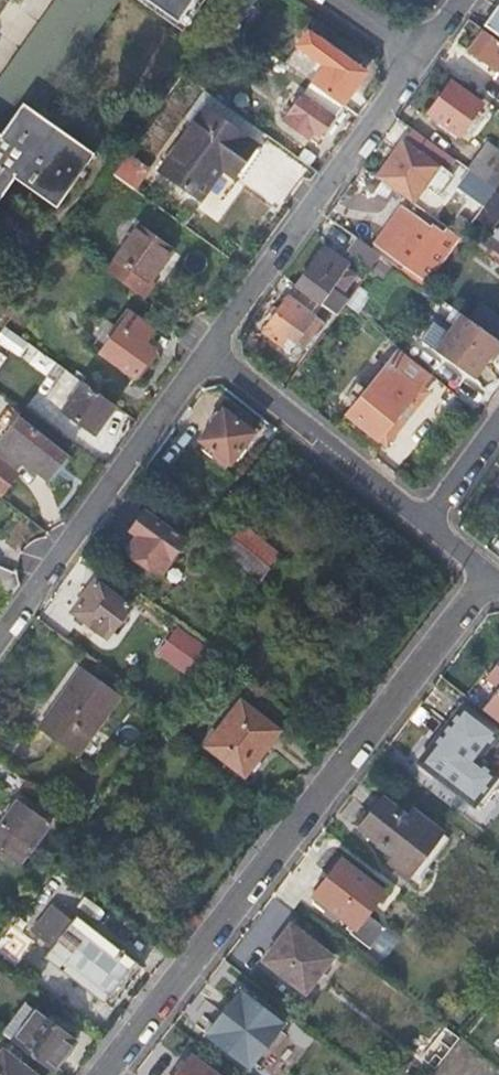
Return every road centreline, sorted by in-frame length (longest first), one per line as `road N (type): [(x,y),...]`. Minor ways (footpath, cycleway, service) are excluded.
road 1 (residential): [(104,1074),(487,576)]
road 2 (residential): [(210,353),(417,56)]
road 3 (residential): [(0,643),(210,353)]
road 4 (residential): [(210,353),(443,544)]

